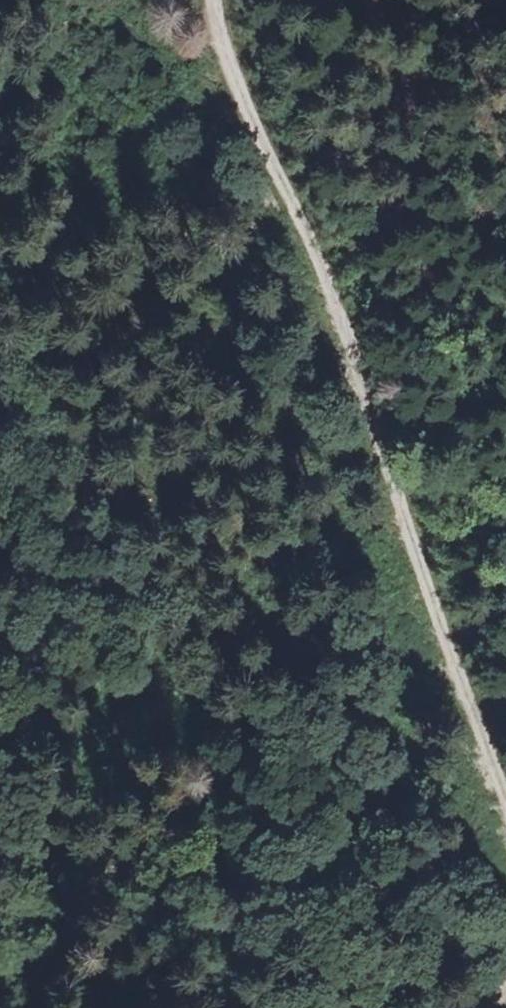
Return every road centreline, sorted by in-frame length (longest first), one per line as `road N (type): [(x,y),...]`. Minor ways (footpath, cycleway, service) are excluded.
road 1 (track): [(505,792),(414,532),(218,40),(216,0)]

